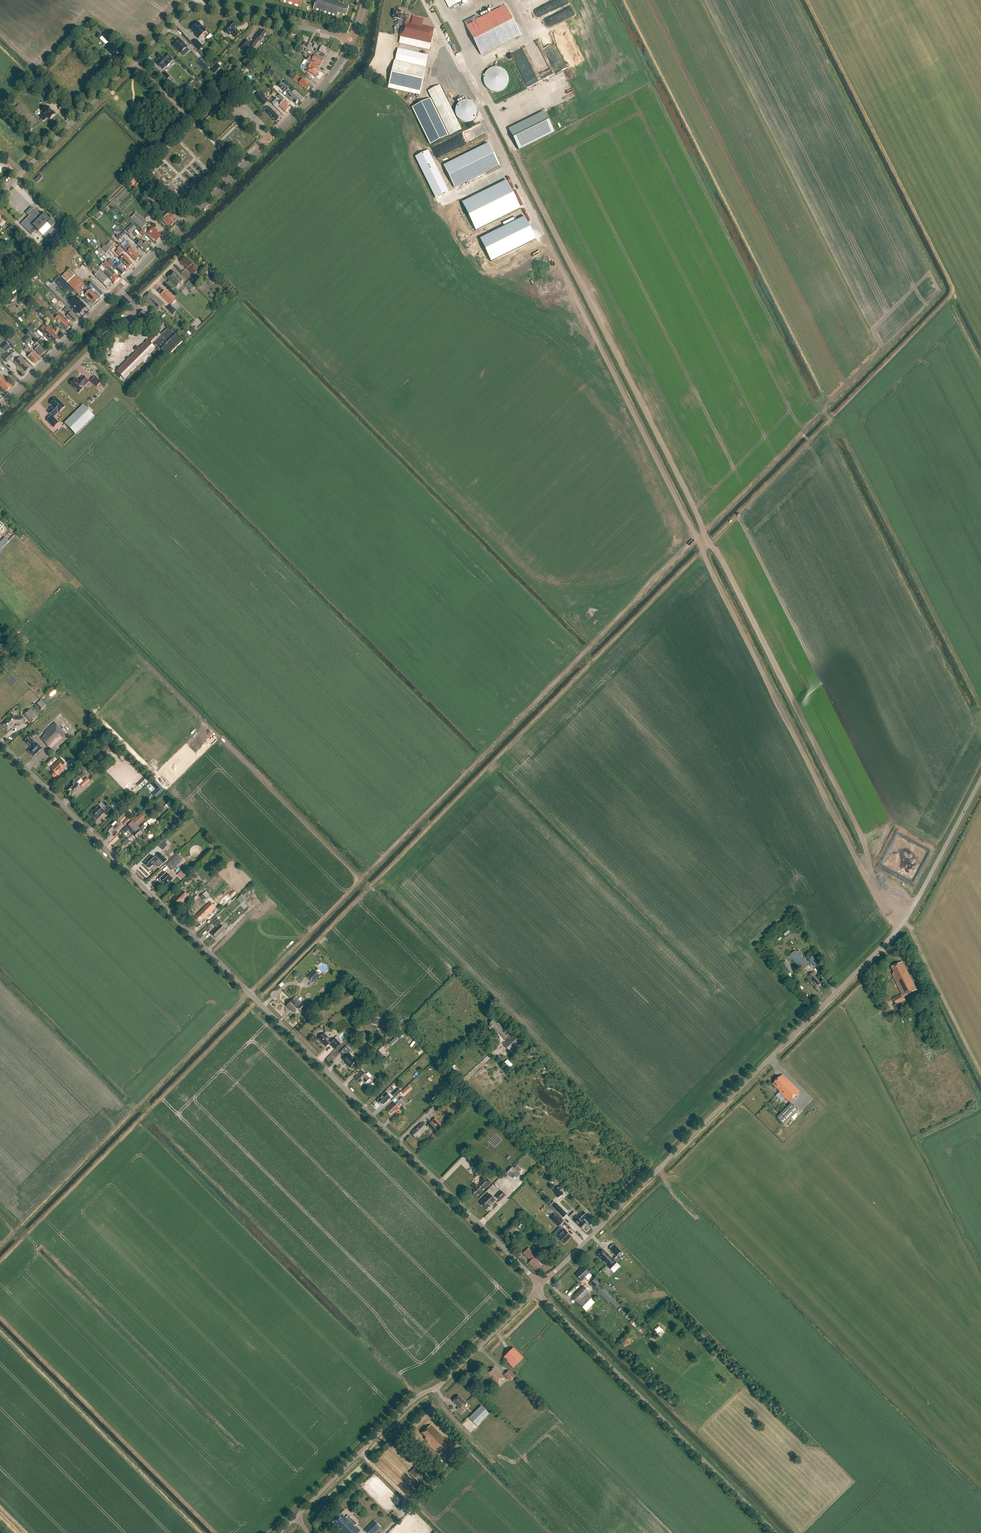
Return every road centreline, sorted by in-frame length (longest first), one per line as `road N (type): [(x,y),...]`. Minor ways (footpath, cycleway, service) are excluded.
road 1 (residential): [(537,1289),(0,742)]
road 2 (unclassified): [(537,1289),(887,942),(980,776)]
road 3 (residential): [(0,192),(197,2),(353,39)]
road 4 (unclassified): [(279,1532),(409,1402),(440,1387),(537,1289)]
road 5 (tertiary): [(118,288),(321,89),(353,39)]
road 6 (unclassified): [(775,1532),(537,1289)]
road 7 (tertiary): [(0,407),(118,288)]
road 8 (residential): [(137,307),(31,410)]

